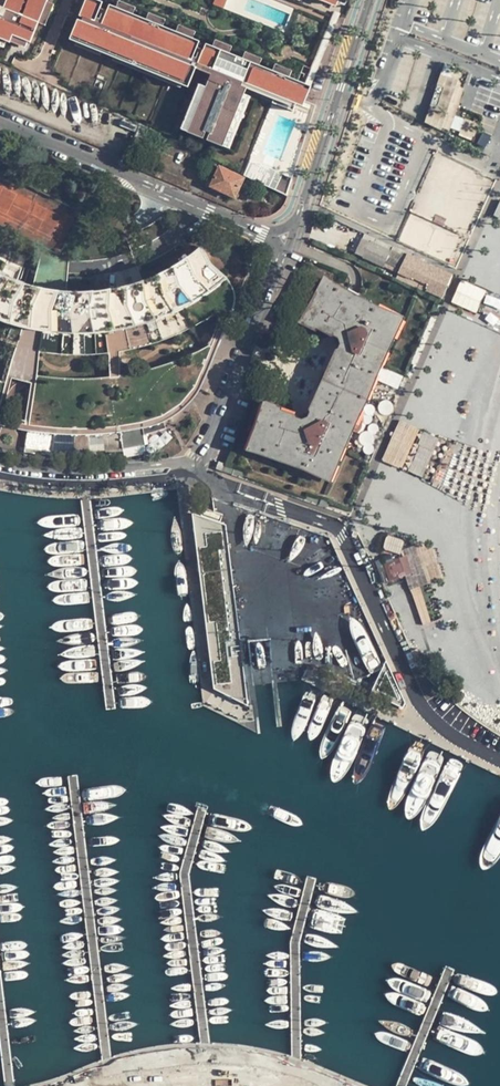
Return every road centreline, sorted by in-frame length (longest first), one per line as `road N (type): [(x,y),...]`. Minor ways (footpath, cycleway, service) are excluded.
road 1 (residential): [(0,460),(95,466),(189,461),(201,452),(285,237)]
road 2 (residential): [(285,237),(249,230),(0,124)]
road 3 (residential): [(369,0),(297,212)]

